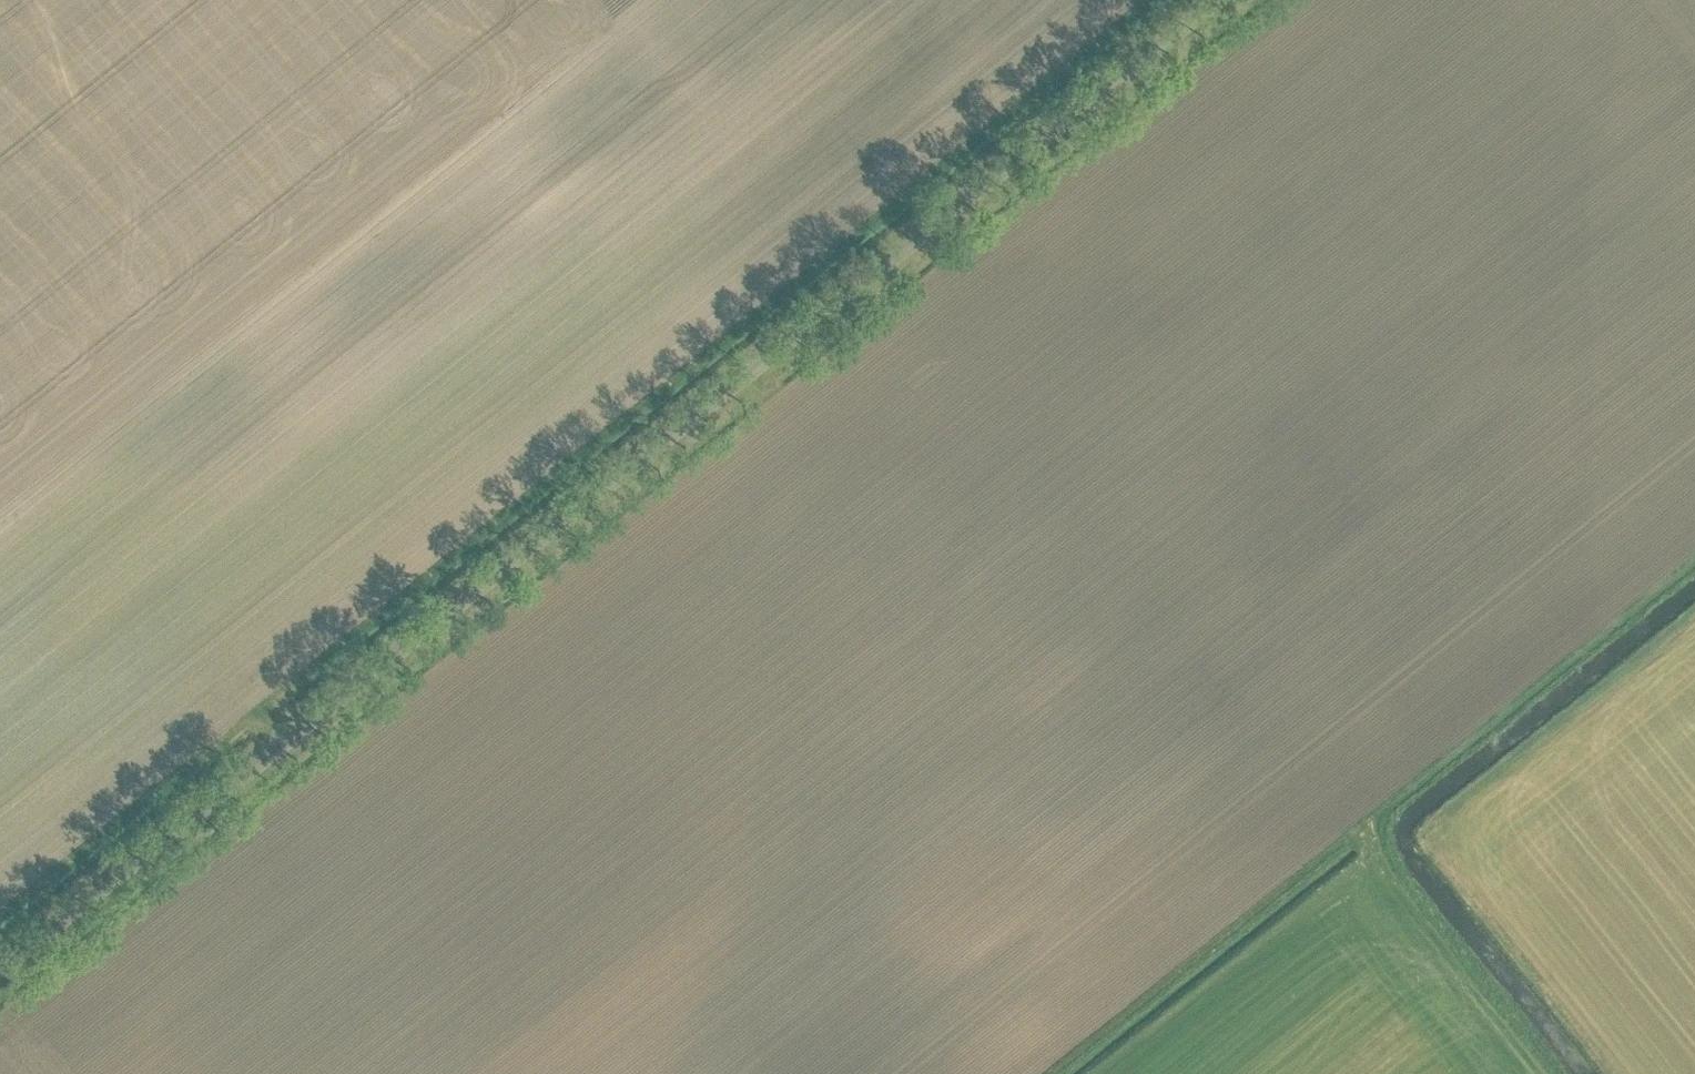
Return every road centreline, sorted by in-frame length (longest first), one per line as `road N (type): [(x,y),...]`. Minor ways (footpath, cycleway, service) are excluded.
road 1 (unclassified): [(0,966),(1213,0)]

